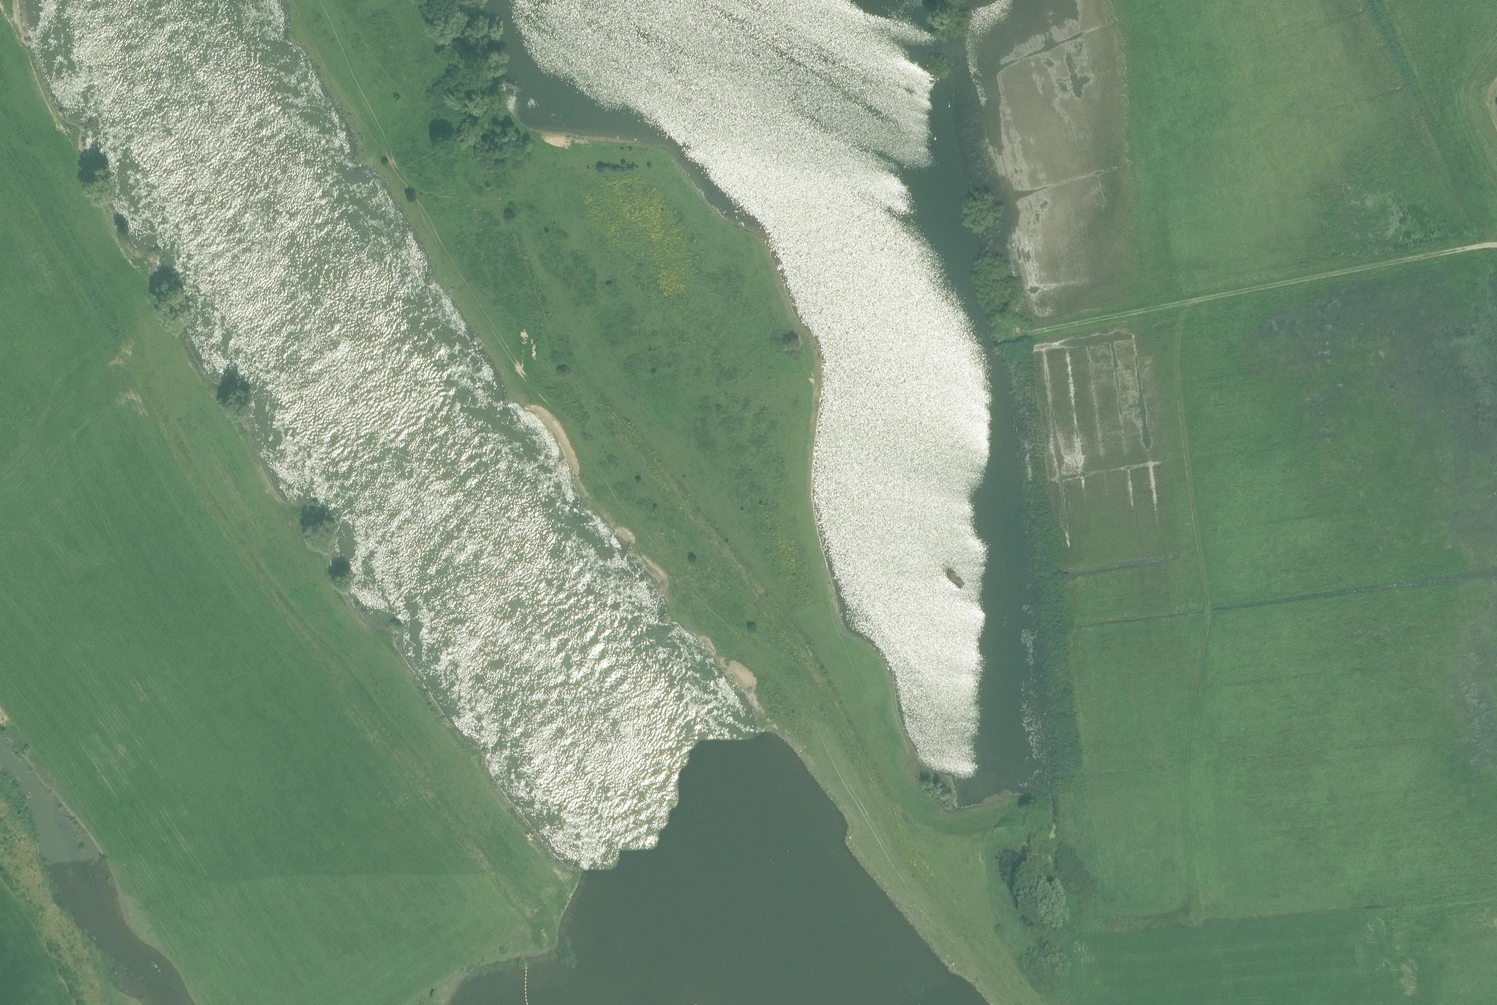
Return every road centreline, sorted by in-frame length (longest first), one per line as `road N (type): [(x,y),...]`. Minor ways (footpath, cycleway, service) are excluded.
road 1 (track): [(1496,244),(1035,333)]

